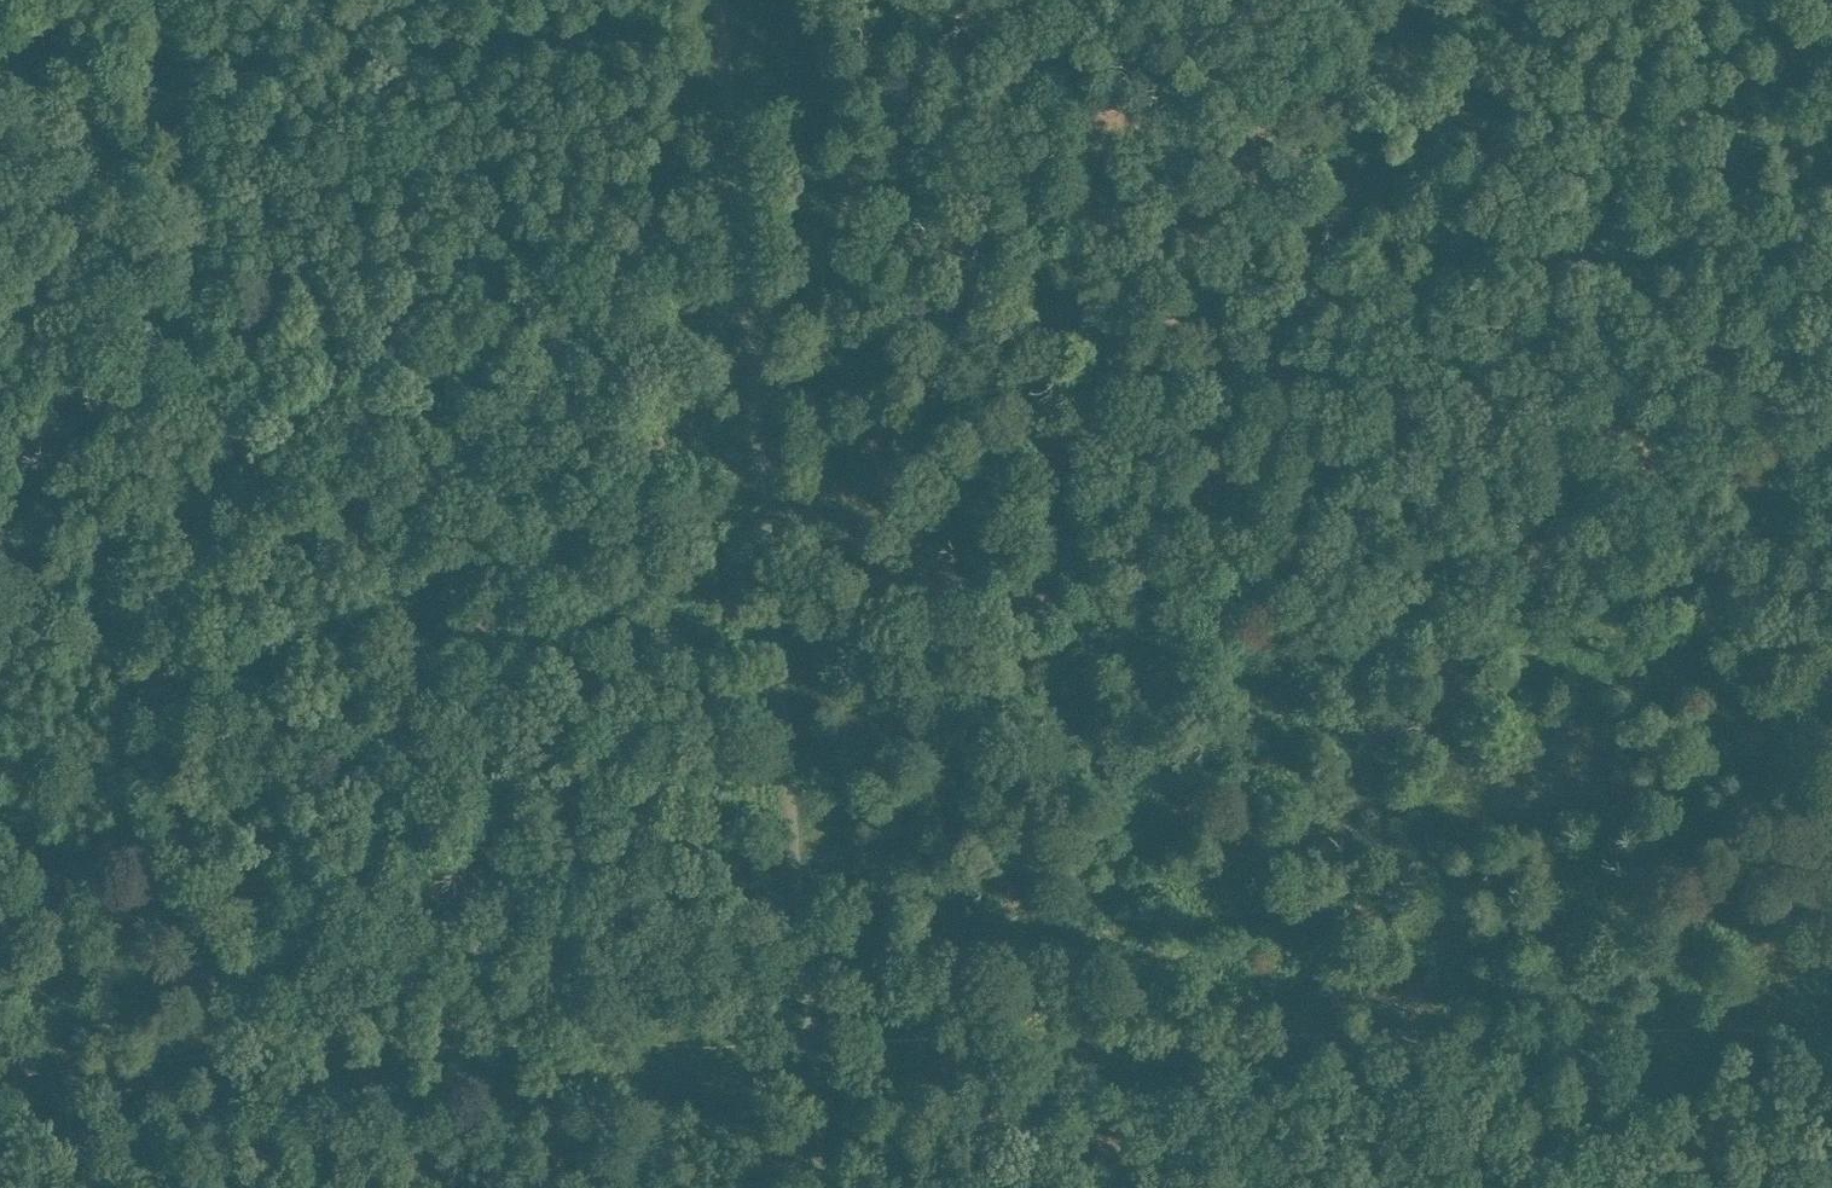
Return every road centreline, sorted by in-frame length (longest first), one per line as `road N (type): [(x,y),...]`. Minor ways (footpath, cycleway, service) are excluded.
road 1 (track): [(1831,1039),(136,1060),(0,1074)]
road 2 (unclassified): [(823,1187),(717,0)]

